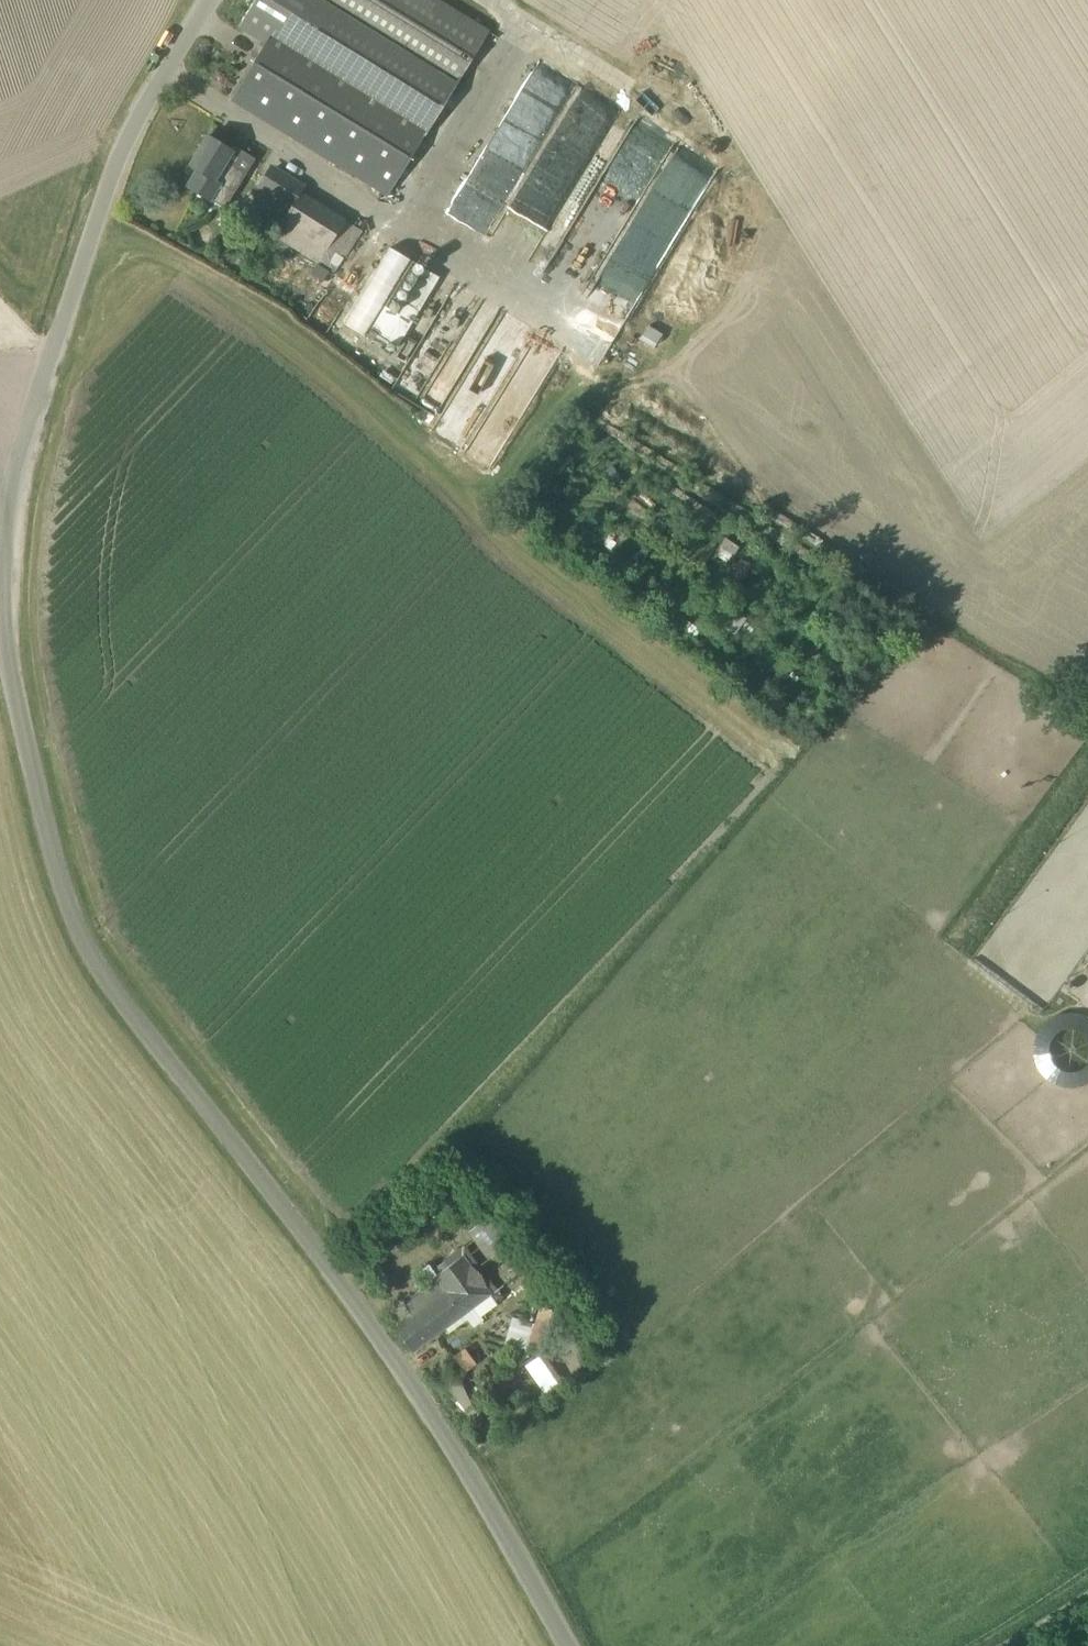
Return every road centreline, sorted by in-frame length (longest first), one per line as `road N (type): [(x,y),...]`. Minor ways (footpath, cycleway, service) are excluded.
road 1 (unclassified): [(569,1645),(380,1327),(231,1122),(142,1020),(76,913),(52,849),(0,624)]
road 2 (unclassified): [(0,497),(33,360),(180,0)]

